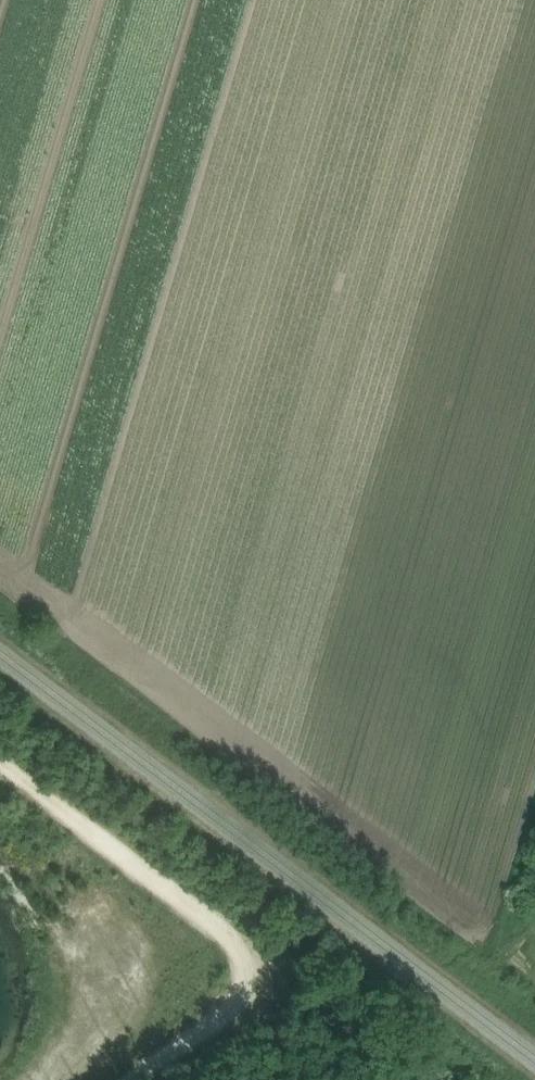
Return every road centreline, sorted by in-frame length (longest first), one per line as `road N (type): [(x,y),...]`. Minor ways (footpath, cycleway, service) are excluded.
road 1 (track): [(0,765),(233,936),(246,960),(247,999),(137,1079)]

